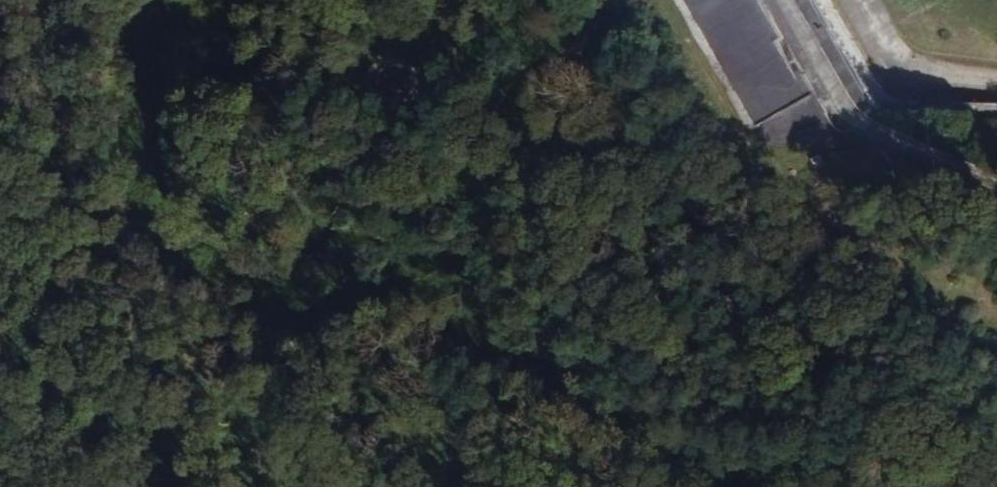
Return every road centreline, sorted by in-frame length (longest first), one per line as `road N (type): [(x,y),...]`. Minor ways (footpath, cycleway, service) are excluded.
road 1 (unknown): [(996,64),(868,34),(850,0)]

